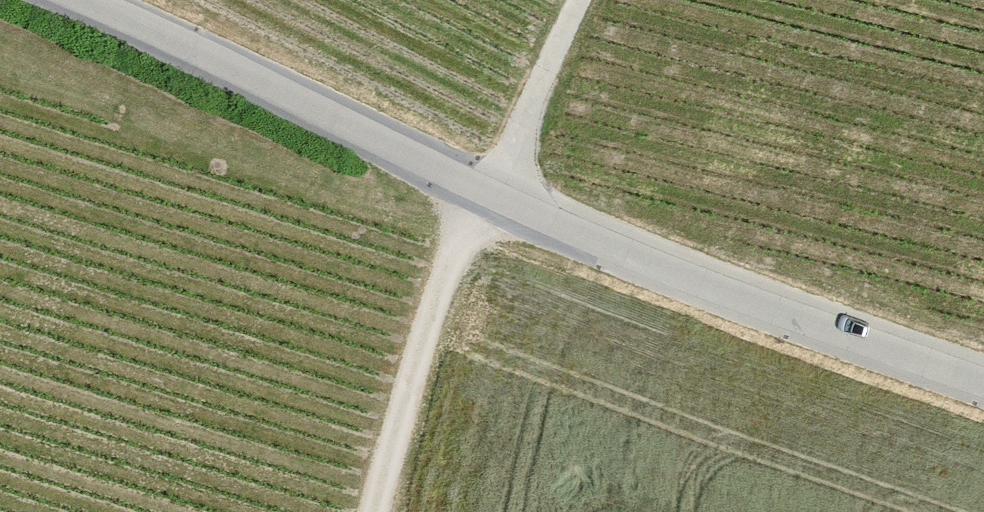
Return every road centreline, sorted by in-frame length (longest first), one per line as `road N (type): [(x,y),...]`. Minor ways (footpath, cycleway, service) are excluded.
road 1 (unclassified): [(479,196),(983,388)]
road 2 (unclassified): [(64,0),(479,196)]
road 3 (track): [(479,196),(385,511)]
road 4 (unclassified): [(580,0),(479,196)]

